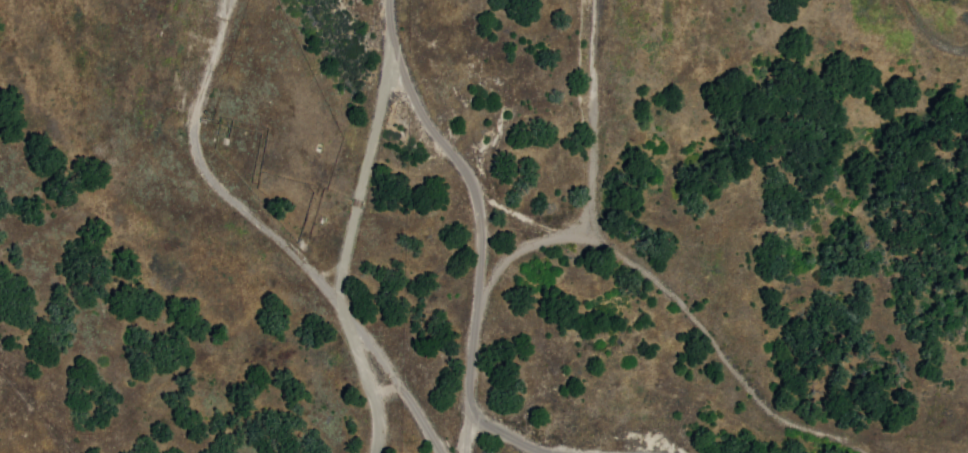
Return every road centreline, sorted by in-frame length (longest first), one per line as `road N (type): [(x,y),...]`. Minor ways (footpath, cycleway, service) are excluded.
road 1 (residential): [(848,432),(783,416),(683,301),(612,242),(484,193),(413,88),(392,0)]
road 2 (residential): [(233,0),(205,79),(199,150),(216,184),(366,333),(388,428),(378,452)]
road 3 (residential): [(602,0),(591,206),(583,230),(512,253),(485,284),(462,452)]
road 4 (residential): [(874,452),(848,432),(967,432)]
road 5 (residential): [(366,333),(460,452)]
road 6 (residential): [(576,452),(512,434),(470,395)]

